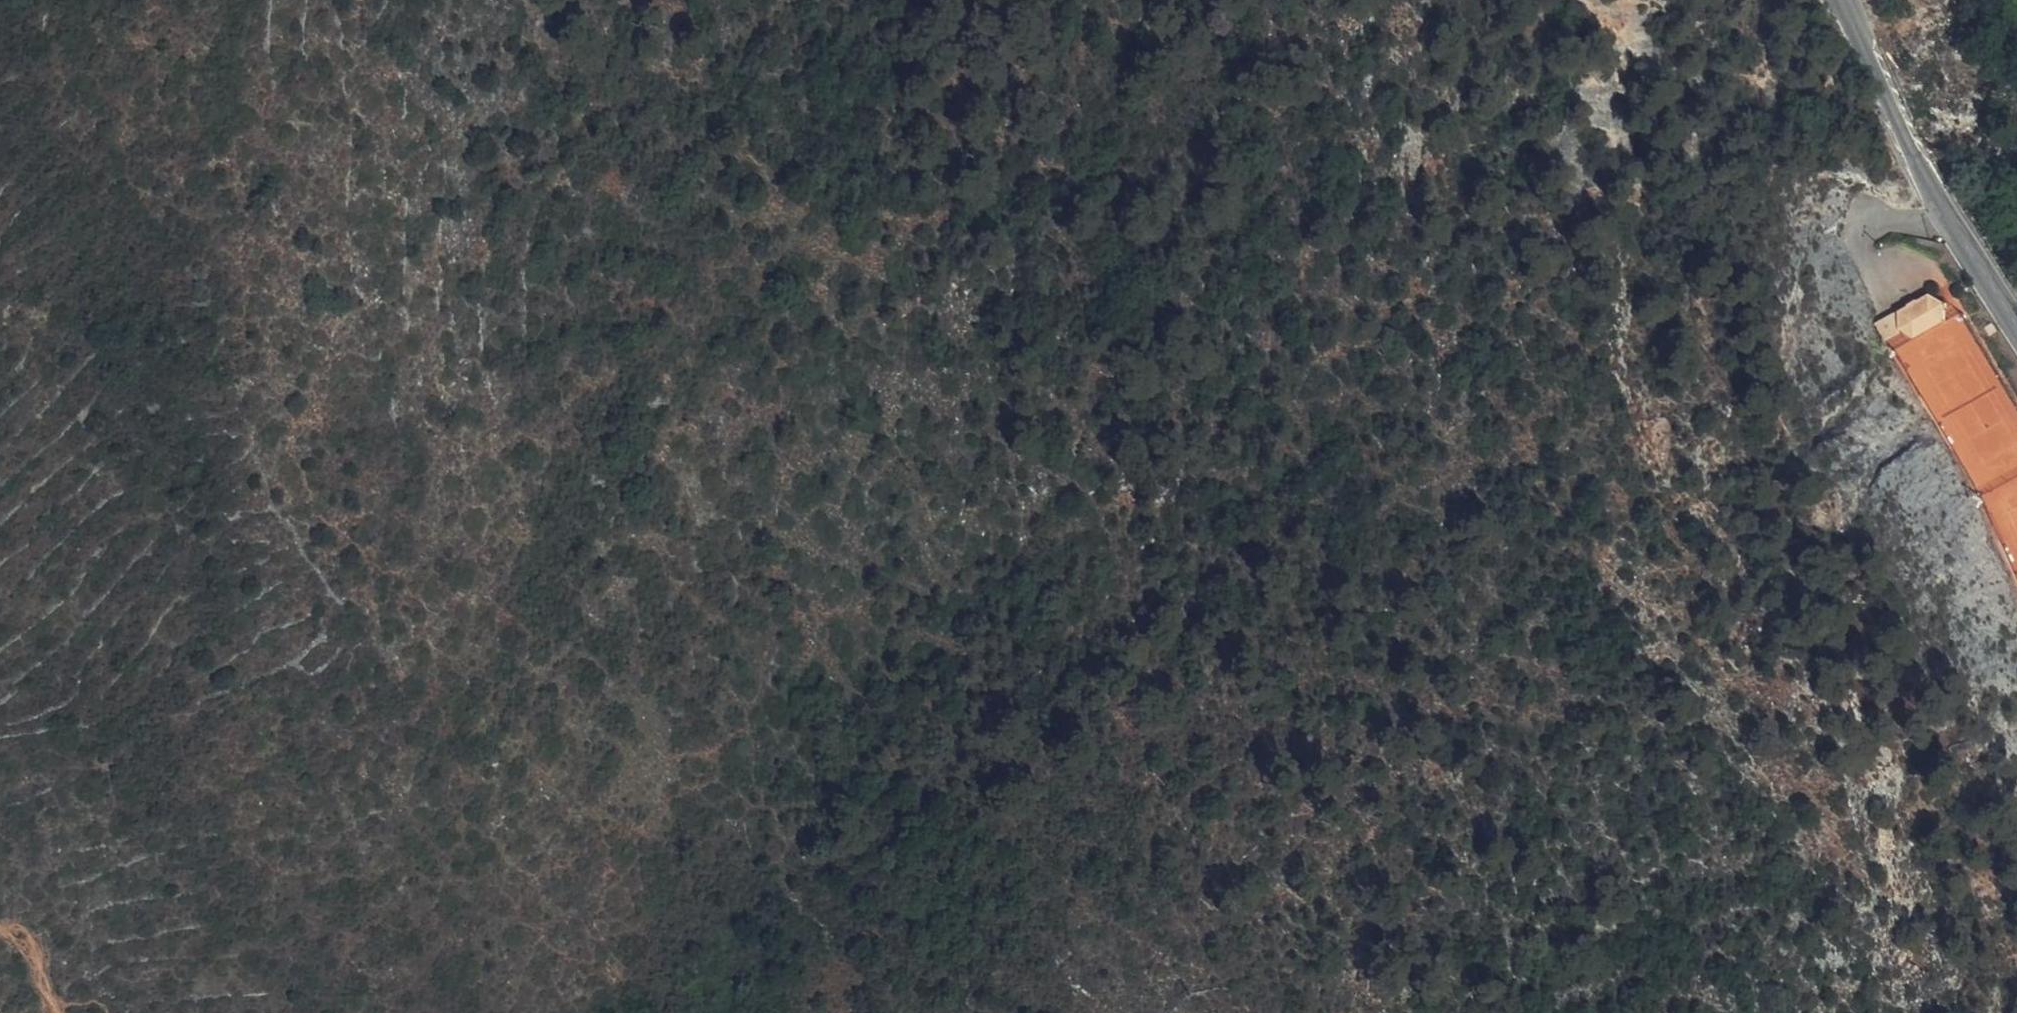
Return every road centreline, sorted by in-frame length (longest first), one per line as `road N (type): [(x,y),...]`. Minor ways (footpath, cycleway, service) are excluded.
road 1 (tertiary): [(2016,313),(1953,214),(1845,0)]

